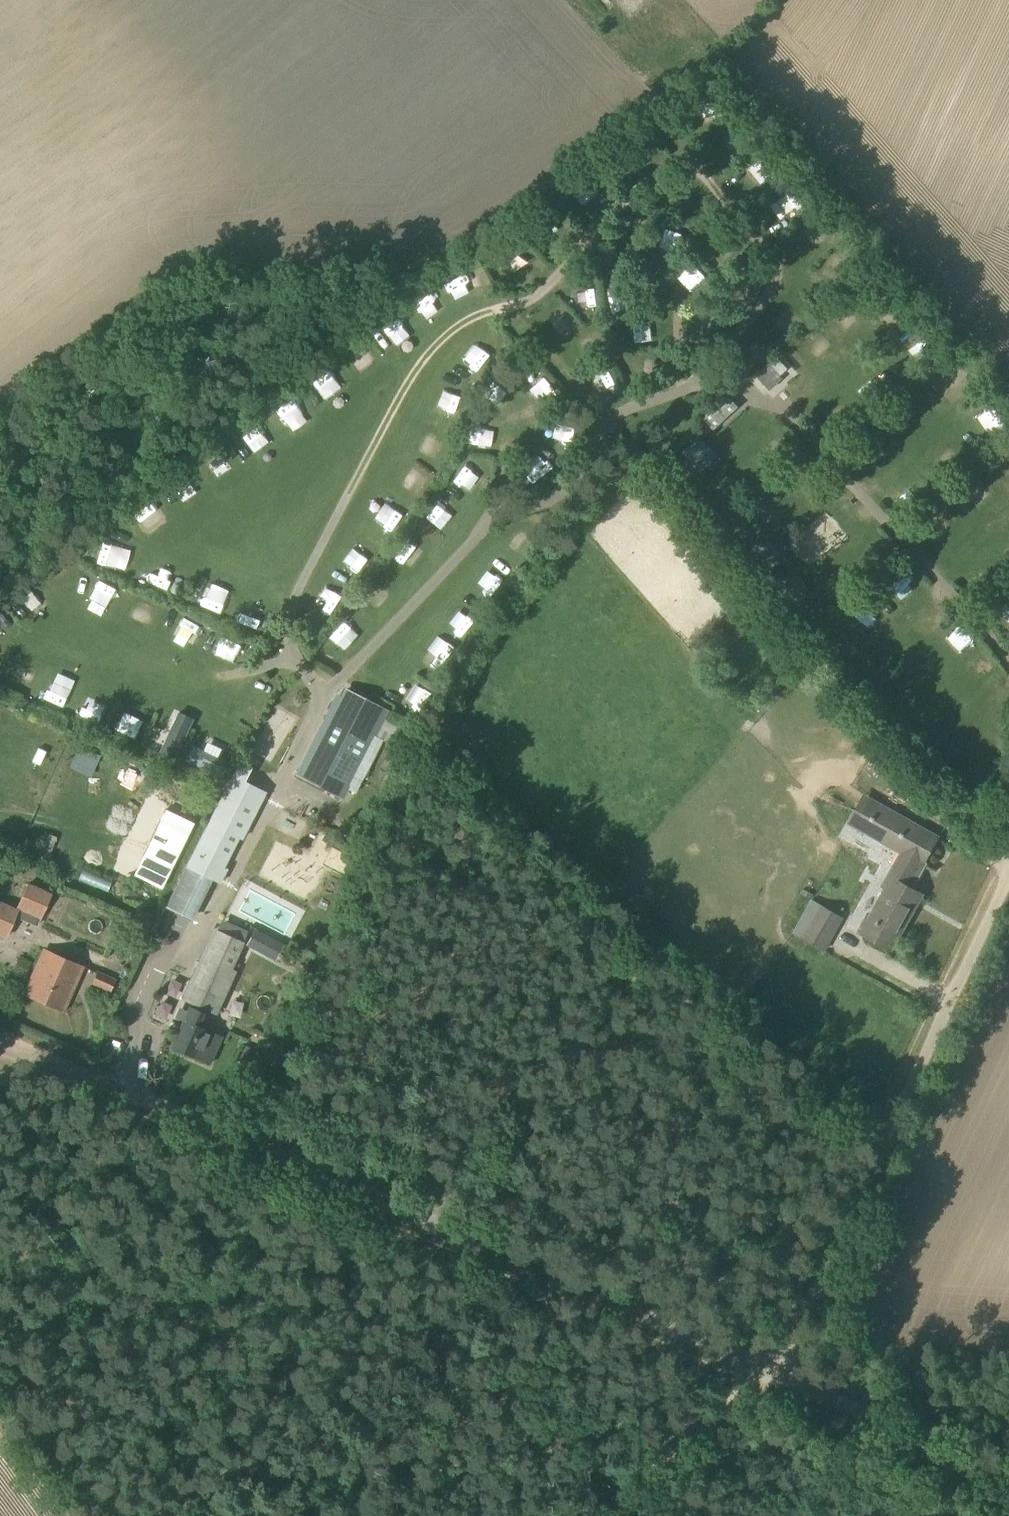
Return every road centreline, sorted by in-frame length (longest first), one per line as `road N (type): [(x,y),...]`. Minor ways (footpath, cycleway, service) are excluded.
road 1 (track): [(348,494),(412,374),(447,335),(476,314),(533,294),(667,161),(687,162),(773,261),(775,278),(763,302),(695,384)]
road 2 (unclassified): [(763,1369),(113,1096)]
road 3 (unclassified): [(763,1369),(803,1321),(1008,875)]
road 4 (unclassified): [(1008,1475),(763,1369)]
road 5 (track): [(605,1515),(750,1384)]
road 6 (track): [(113,1096),(0,1046)]

